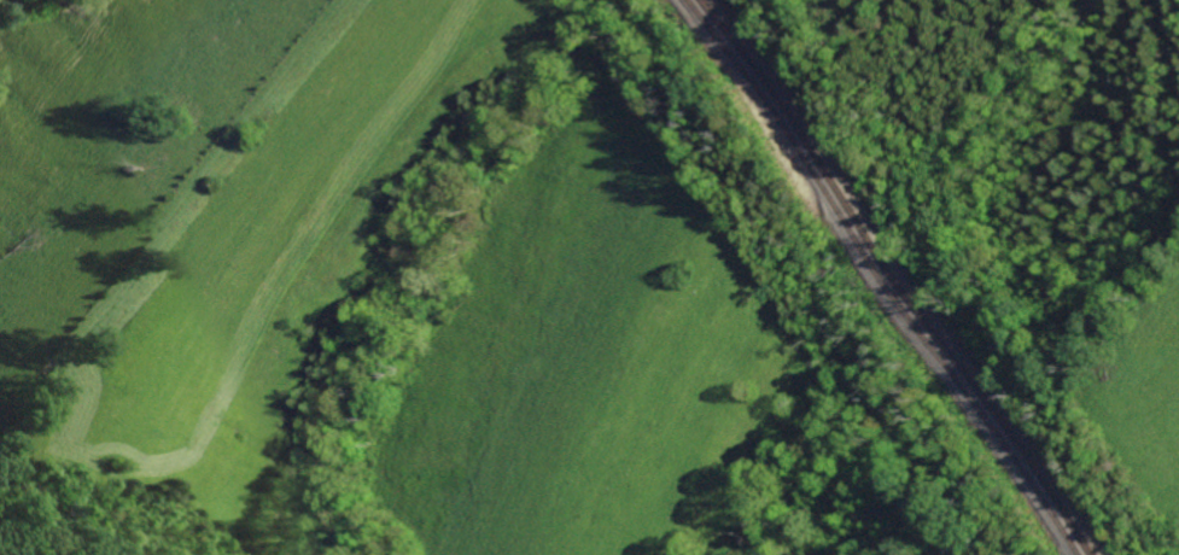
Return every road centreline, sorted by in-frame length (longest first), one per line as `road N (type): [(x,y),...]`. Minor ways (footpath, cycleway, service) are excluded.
road 1 (residential): [(947,0),(918,49),(979,101),(1039,118),(1099,58),(1091,0)]

